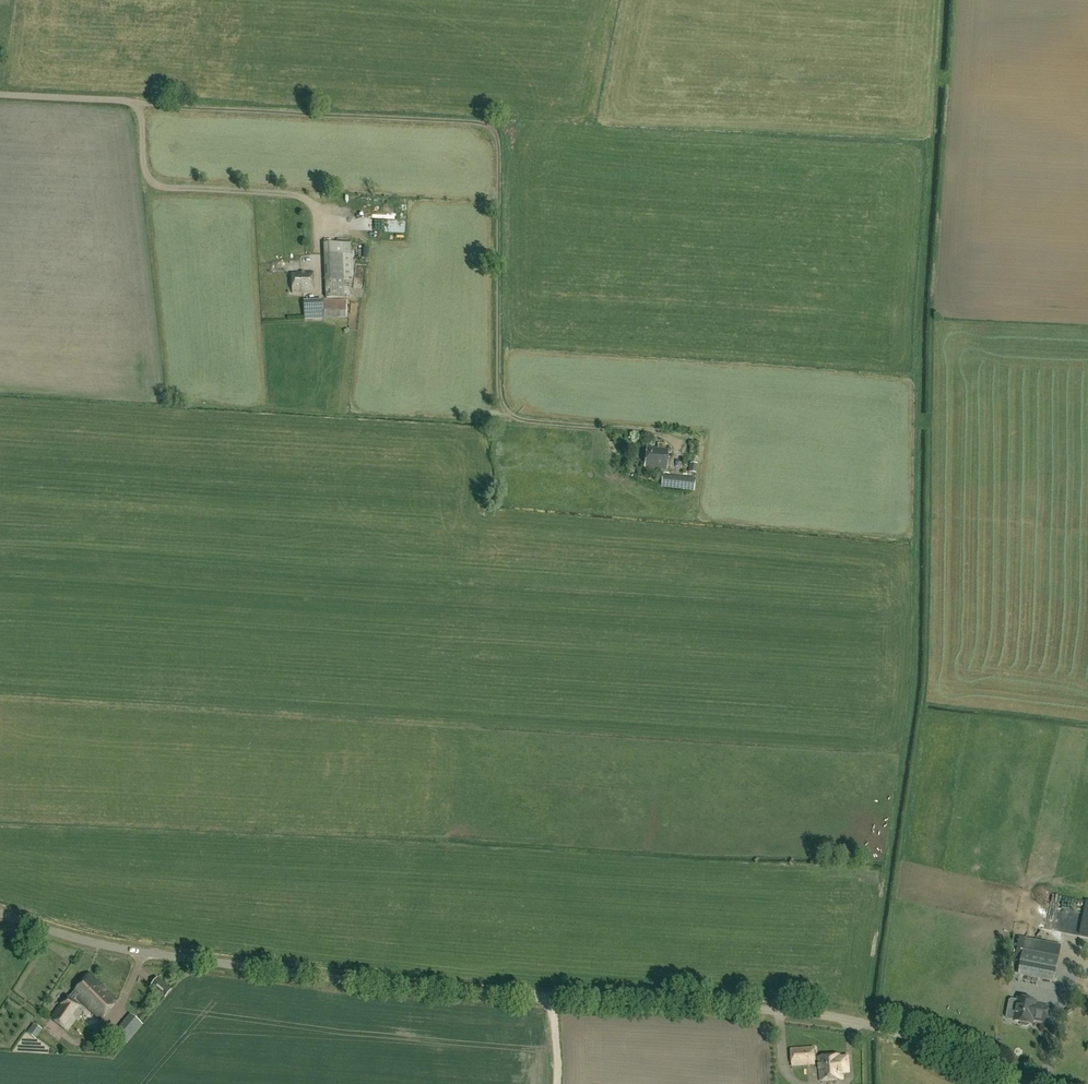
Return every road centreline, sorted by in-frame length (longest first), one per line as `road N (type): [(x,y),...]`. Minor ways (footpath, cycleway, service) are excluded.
road 1 (unclassified): [(1020,1083),(886,1030),(820,1016),(342,982),(96,945),(0,913)]

